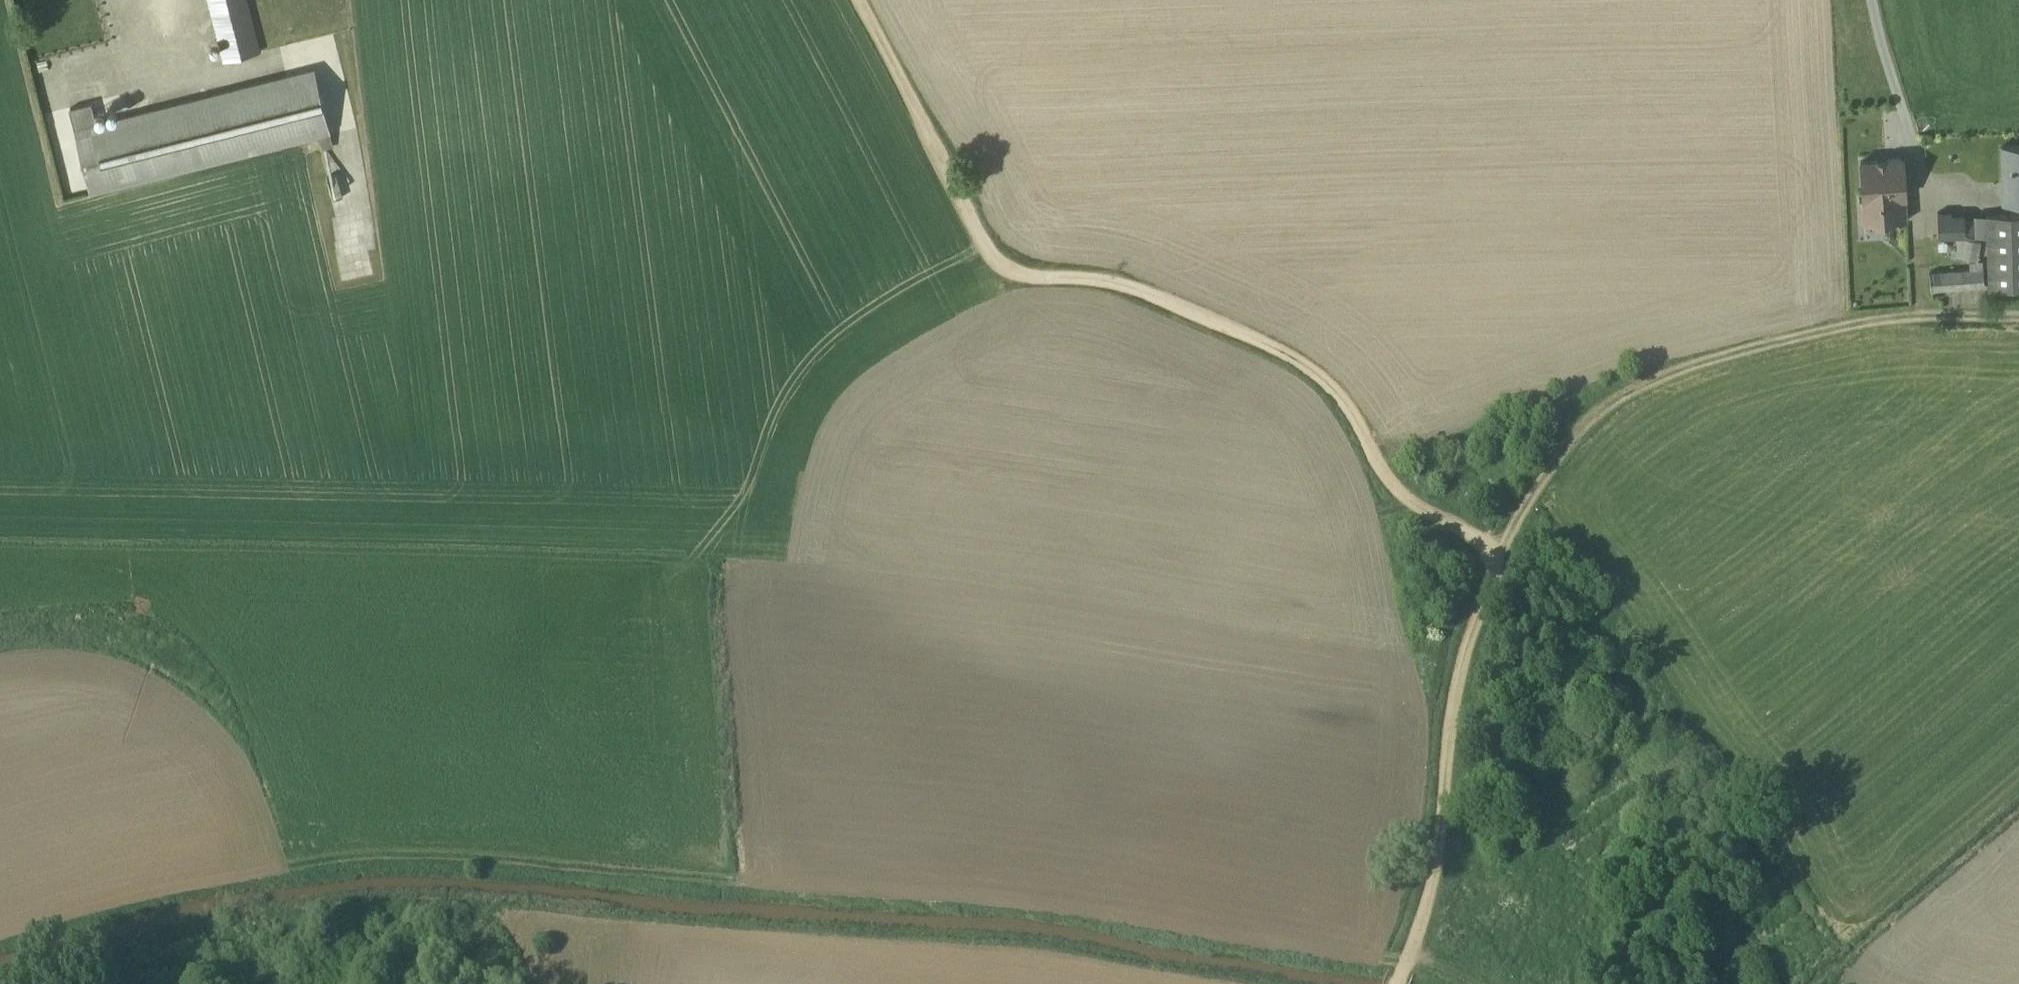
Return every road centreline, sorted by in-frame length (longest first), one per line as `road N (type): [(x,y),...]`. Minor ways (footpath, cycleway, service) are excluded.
road 1 (track): [(859,0),(995,260),(1045,278),(1118,283),(1221,325),(1317,377),(1357,421),(1386,482),(1498,556)]
road 2 (track): [(2018,317),(1910,315),(1817,332),(1634,391),(1585,424),(1498,556)]
road 3 (track): [(1498,556),(1454,706),(1433,869),(1403,972)]

